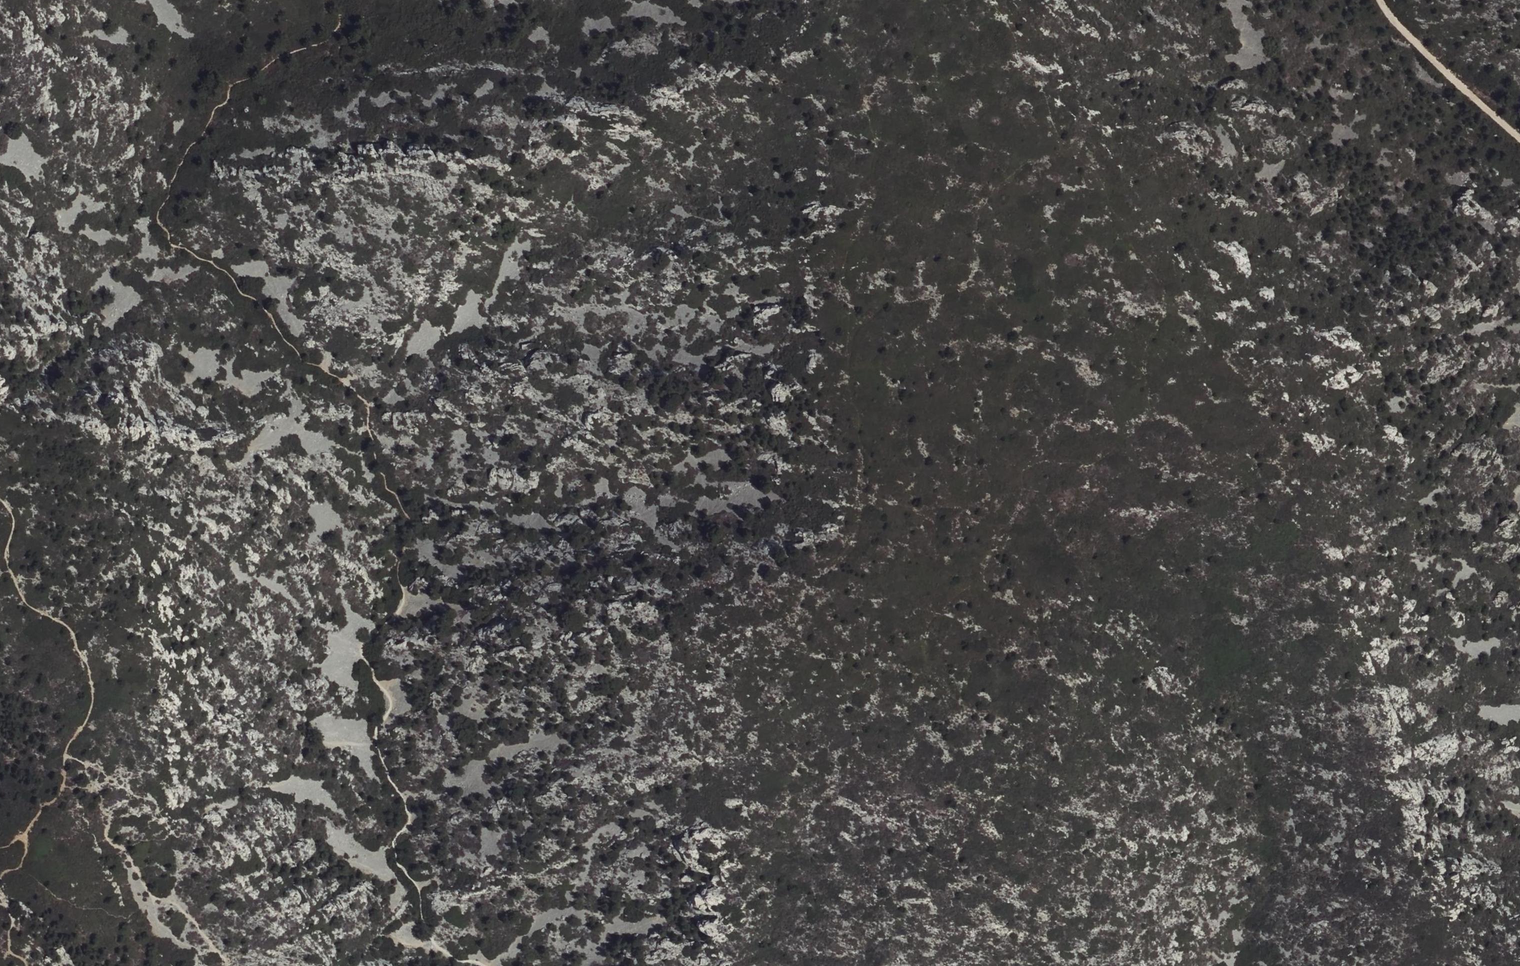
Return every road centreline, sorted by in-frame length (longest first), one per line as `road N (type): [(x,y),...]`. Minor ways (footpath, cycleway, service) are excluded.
road 1 (track): [(1379,0),(1519,138)]

